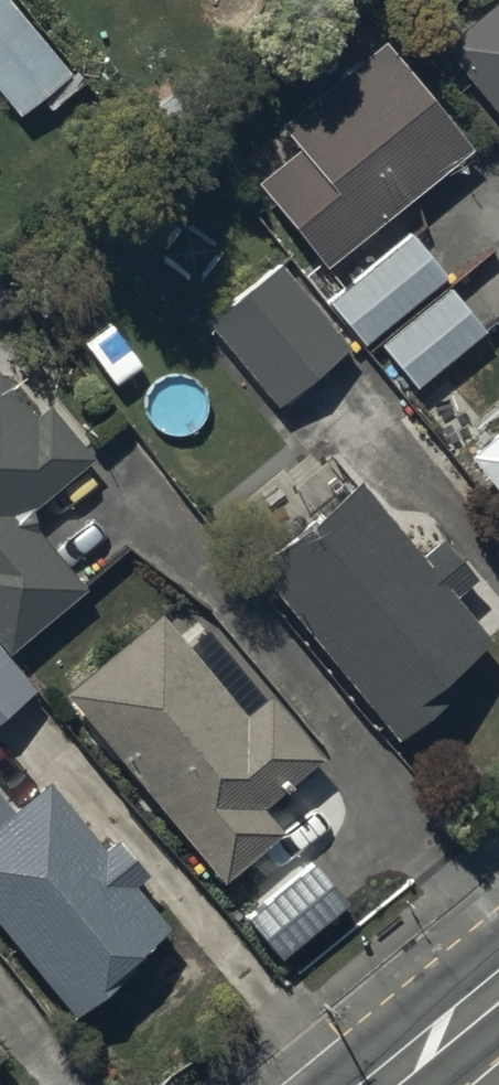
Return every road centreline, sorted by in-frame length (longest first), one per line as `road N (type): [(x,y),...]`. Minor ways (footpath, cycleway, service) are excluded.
road 1 (secondary): [(380,1084),(498,987)]

